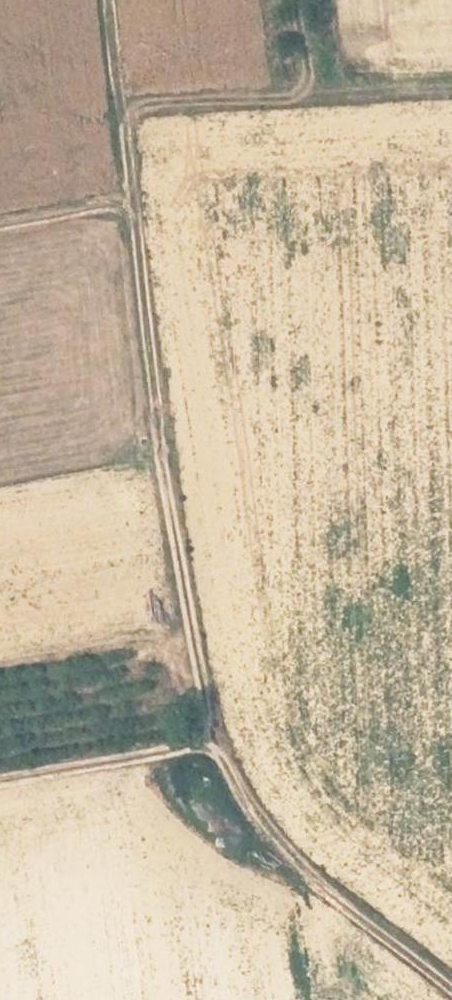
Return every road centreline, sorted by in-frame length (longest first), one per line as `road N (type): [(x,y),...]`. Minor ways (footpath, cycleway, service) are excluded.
road 1 (track): [(451,992),(311,881),(213,752),(155,428),(122,111)]
road 2 (track): [(122,111),(451,83)]
road 3 (track): [(0,780),(213,752)]
road 4 (track): [(0,224),(132,200)]

